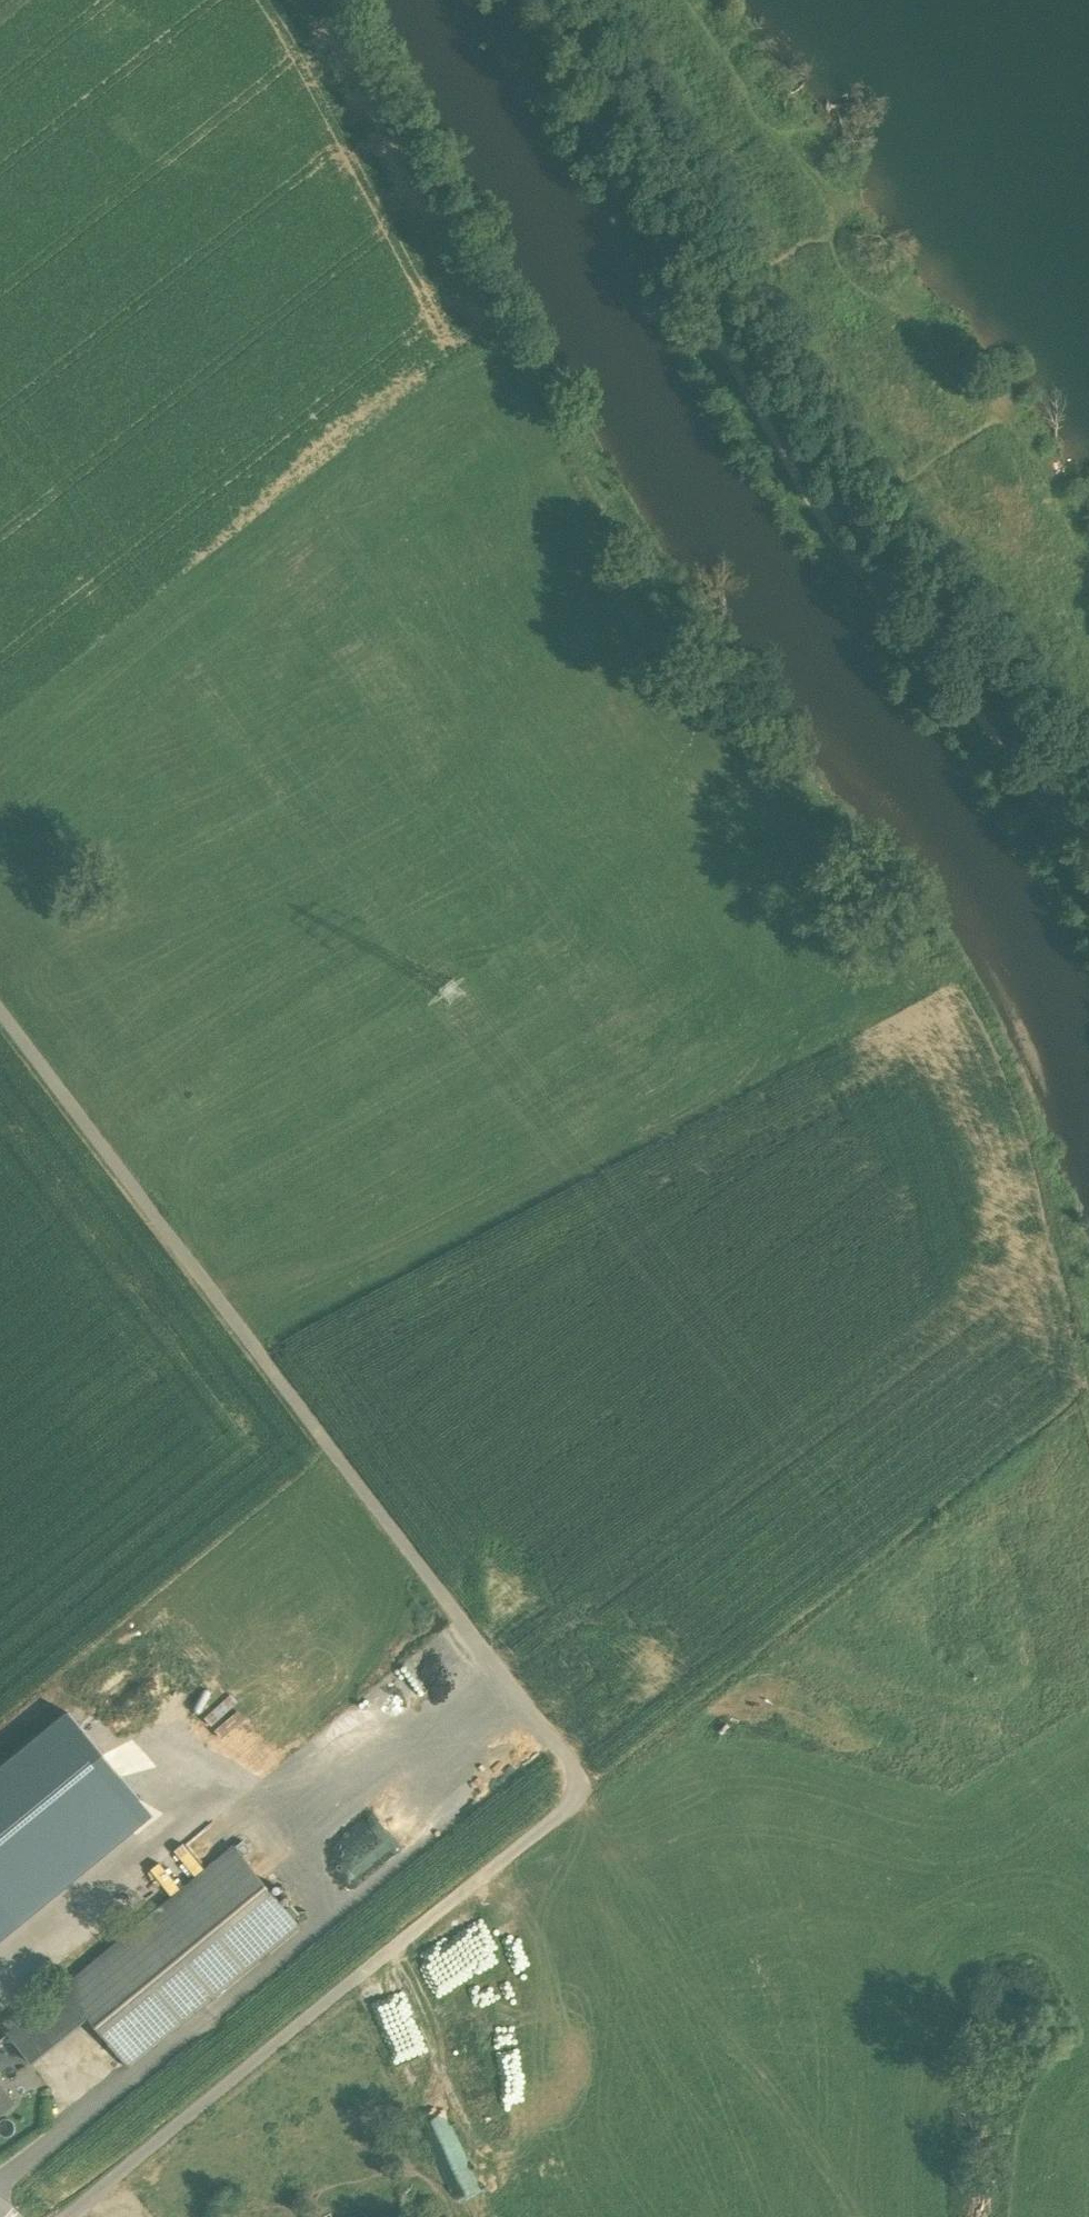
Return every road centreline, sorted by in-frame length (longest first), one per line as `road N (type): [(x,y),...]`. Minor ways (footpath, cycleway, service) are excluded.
road 1 (track): [(0,1015),(587,1788),(69,2216)]
road 2 (track): [(319,0),(617,543),(699,661),(956,987),(1014,1088),(1088,1373)]
road 3 (track): [(533,0),(804,483),(1088,857)]

